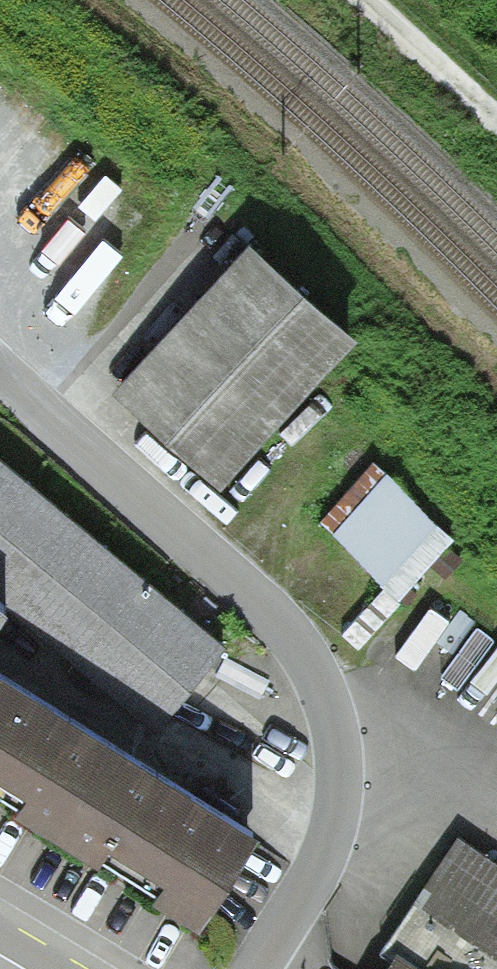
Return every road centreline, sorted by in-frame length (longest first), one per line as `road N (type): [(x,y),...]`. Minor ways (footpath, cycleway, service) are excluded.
road 1 (residential): [(254,968),(323,858),(335,817),(336,734),(324,690),(290,632),(0,375)]
road 2 (track): [(356,0),(496,132)]

